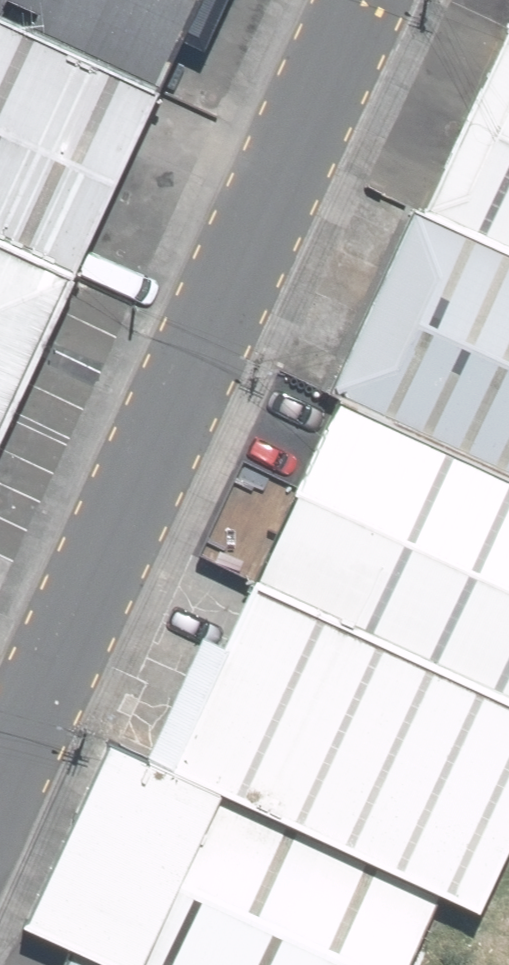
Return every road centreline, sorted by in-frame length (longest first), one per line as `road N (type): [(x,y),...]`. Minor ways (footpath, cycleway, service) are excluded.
road 1 (unclassified): [(369,0),(2,806)]

